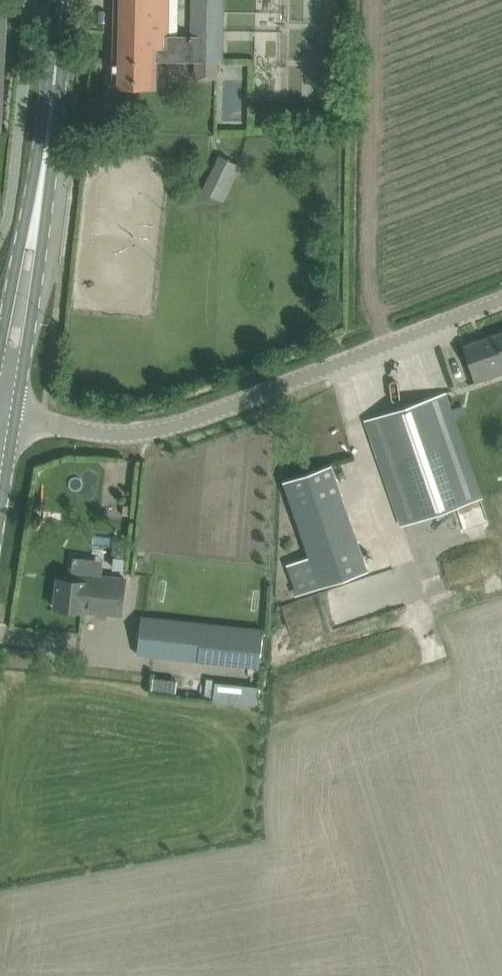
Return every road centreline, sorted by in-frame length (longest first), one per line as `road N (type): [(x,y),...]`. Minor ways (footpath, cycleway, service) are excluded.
road 1 (unclassified): [(16,416),(99,435),(143,435),(501,303)]
road 2 (secondary): [(16,416),(38,207)]
road 3 (secondary): [(38,207),(58,0)]
road 4 (secondary): [(38,207),(20,252),(0,358)]

